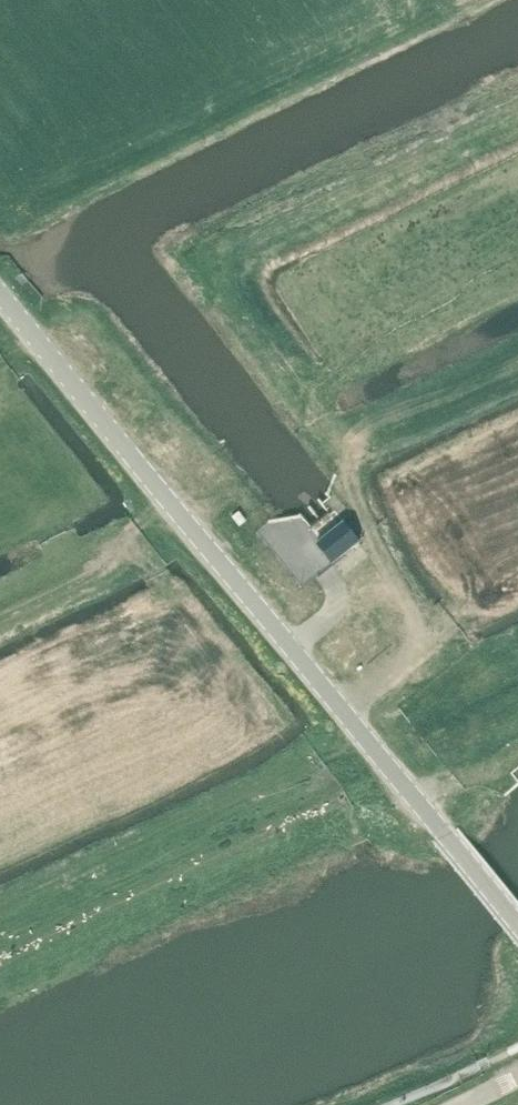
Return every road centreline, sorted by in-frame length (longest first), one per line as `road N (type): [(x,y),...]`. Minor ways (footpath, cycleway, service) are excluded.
road 1 (unclassified): [(517,922),(0,295)]
road 2 (track): [(341,709),(424,643),(347,493),(362,442),(517,367)]
road 3 (track): [(0,622),(88,581),(135,526),(169,502)]

